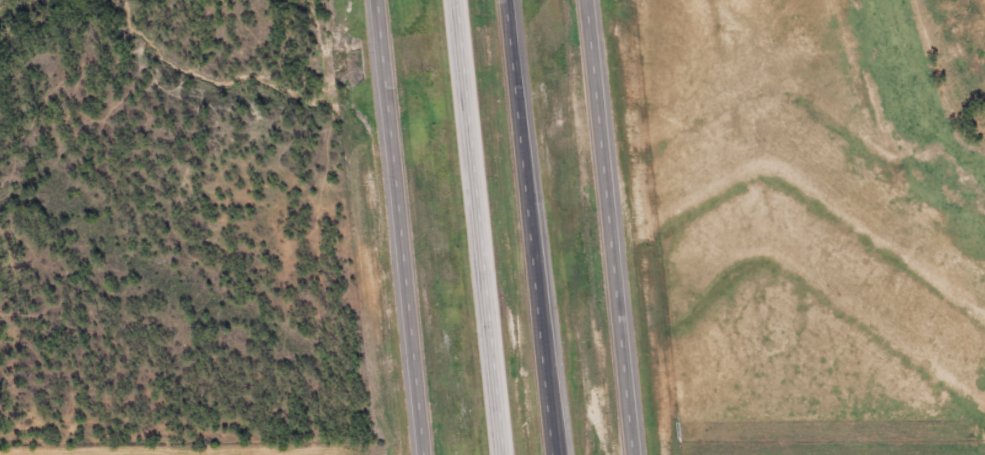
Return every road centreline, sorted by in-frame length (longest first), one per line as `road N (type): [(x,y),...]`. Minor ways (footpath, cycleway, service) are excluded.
road 1 (tertiary): [(633,454),(586,0)]
road 2 (tertiary): [(374,0),(421,454)]
road 3 (motorway): [(455,0),(501,454)]
road 4 (motorway): [(552,454),(506,0)]

